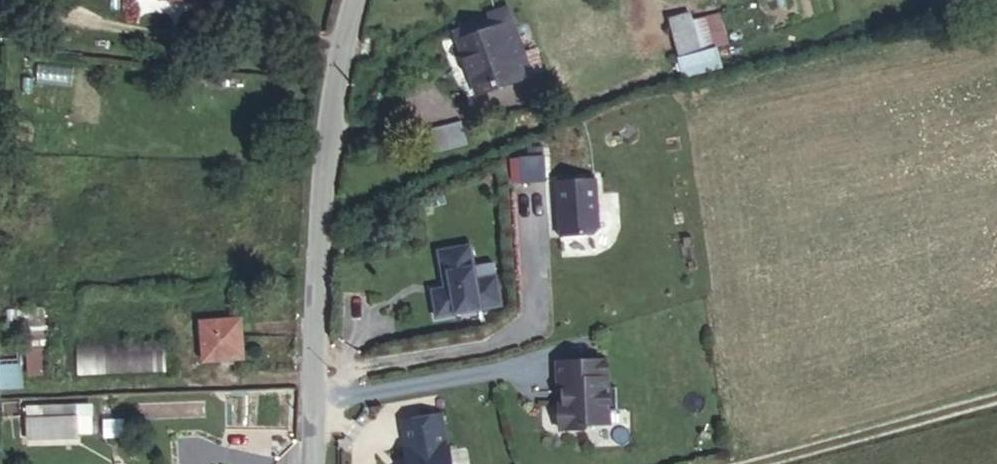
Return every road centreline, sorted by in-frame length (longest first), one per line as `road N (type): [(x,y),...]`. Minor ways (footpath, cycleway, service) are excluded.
road 1 (unclassified): [(312,463),(319,224),(336,65),(354,0)]
road 2 (track): [(996,397),(752,463)]

